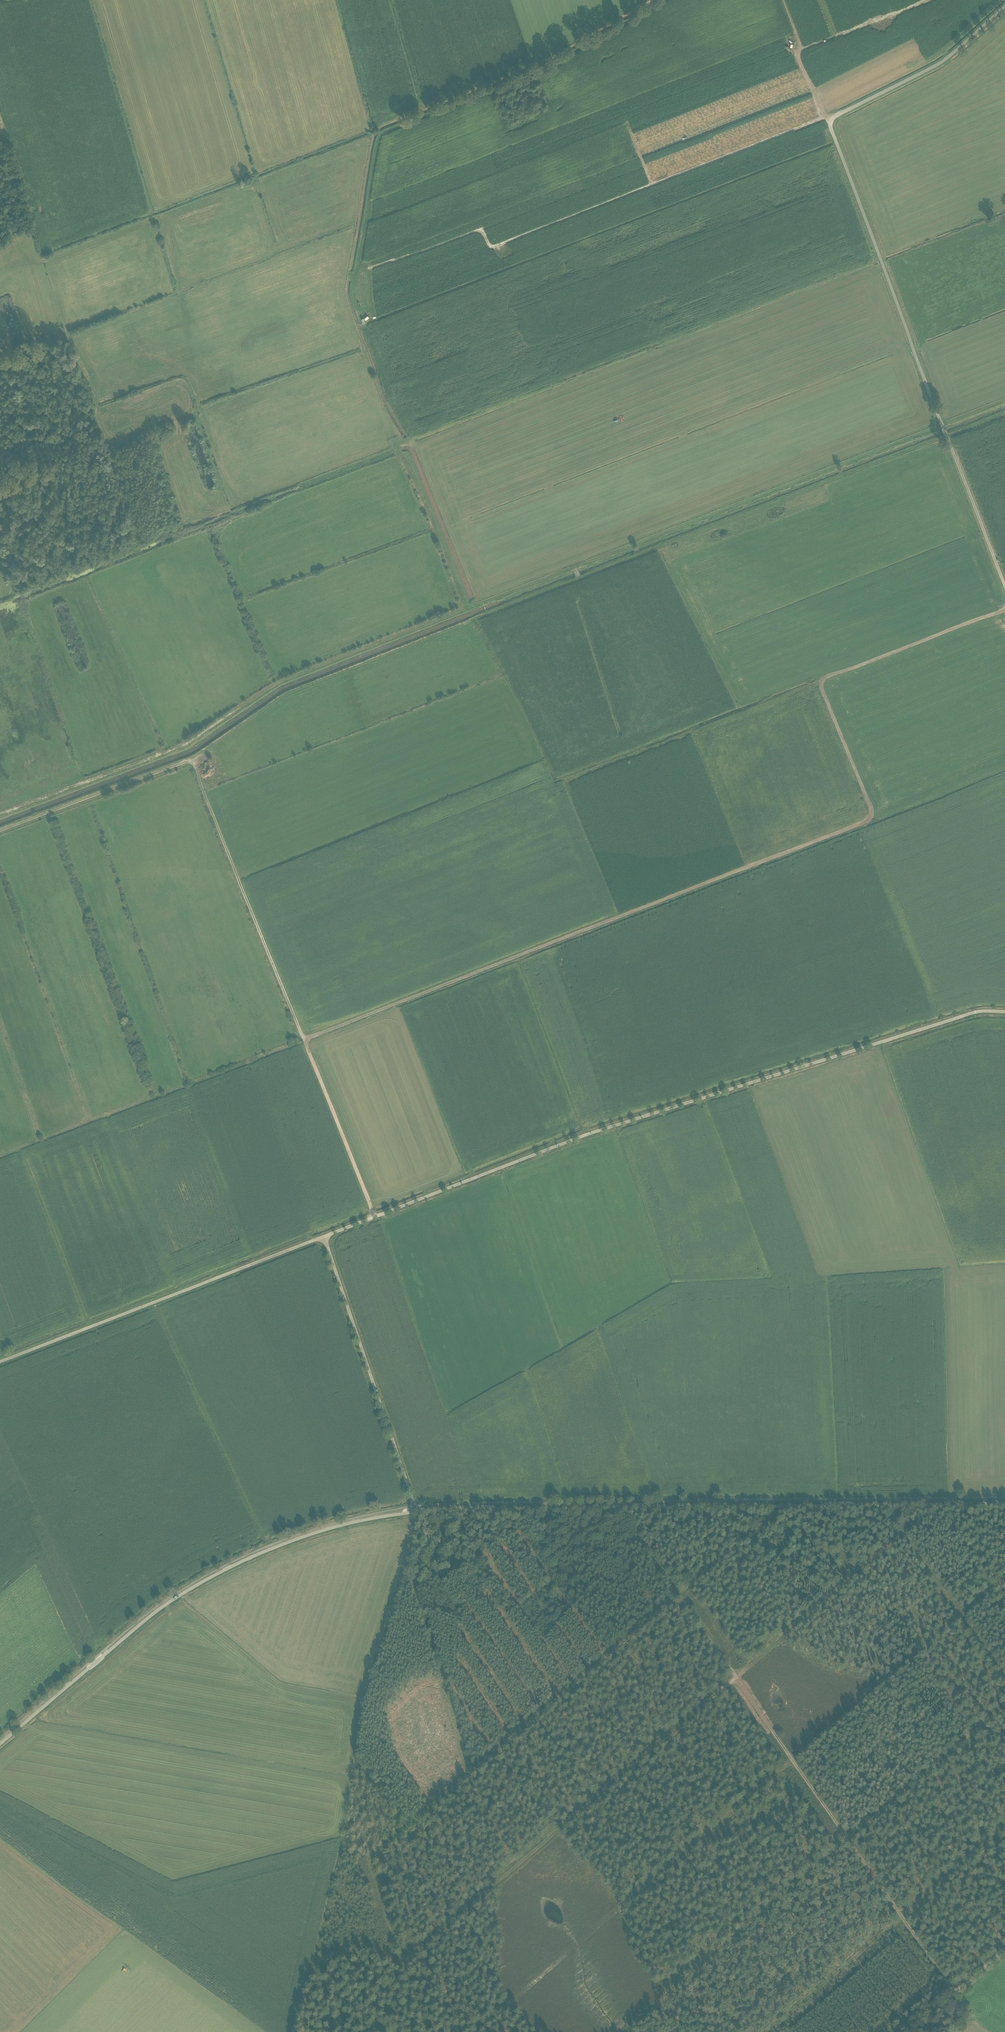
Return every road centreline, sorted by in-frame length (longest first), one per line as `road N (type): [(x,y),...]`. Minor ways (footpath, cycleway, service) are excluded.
road 1 (track): [(304,1039),(868,821),(872,810),(822,682),(1004,609)]
road 2 (unclassified): [(324,1238),(585,1135),(1004,1011)]
road 3 (track): [(277,684),(942,423)]
road 4 (track): [(1004,588),(828,121),(950,54)]
road 5 (unclassified): [(418,1509),(1004,1502)]
road 6 (track): [(0,831),(192,761),(304,1039)]
road 7 (unclassified): [(0,1744),(157,1608),(209,1575),(351,1521),(418,1509)]
road 8 (track): [(0,813),(184,743),(277,684),(237,572),(232,509)]
road 9 (unclassified): [(0,1362),(324,1238)]
road 10 (track): [(952,1993),(772,1731)]
road 11 (unclassified): [(324,1238),(418,1509)]
road 12 (track): [(304,1039),(374,1216)]

